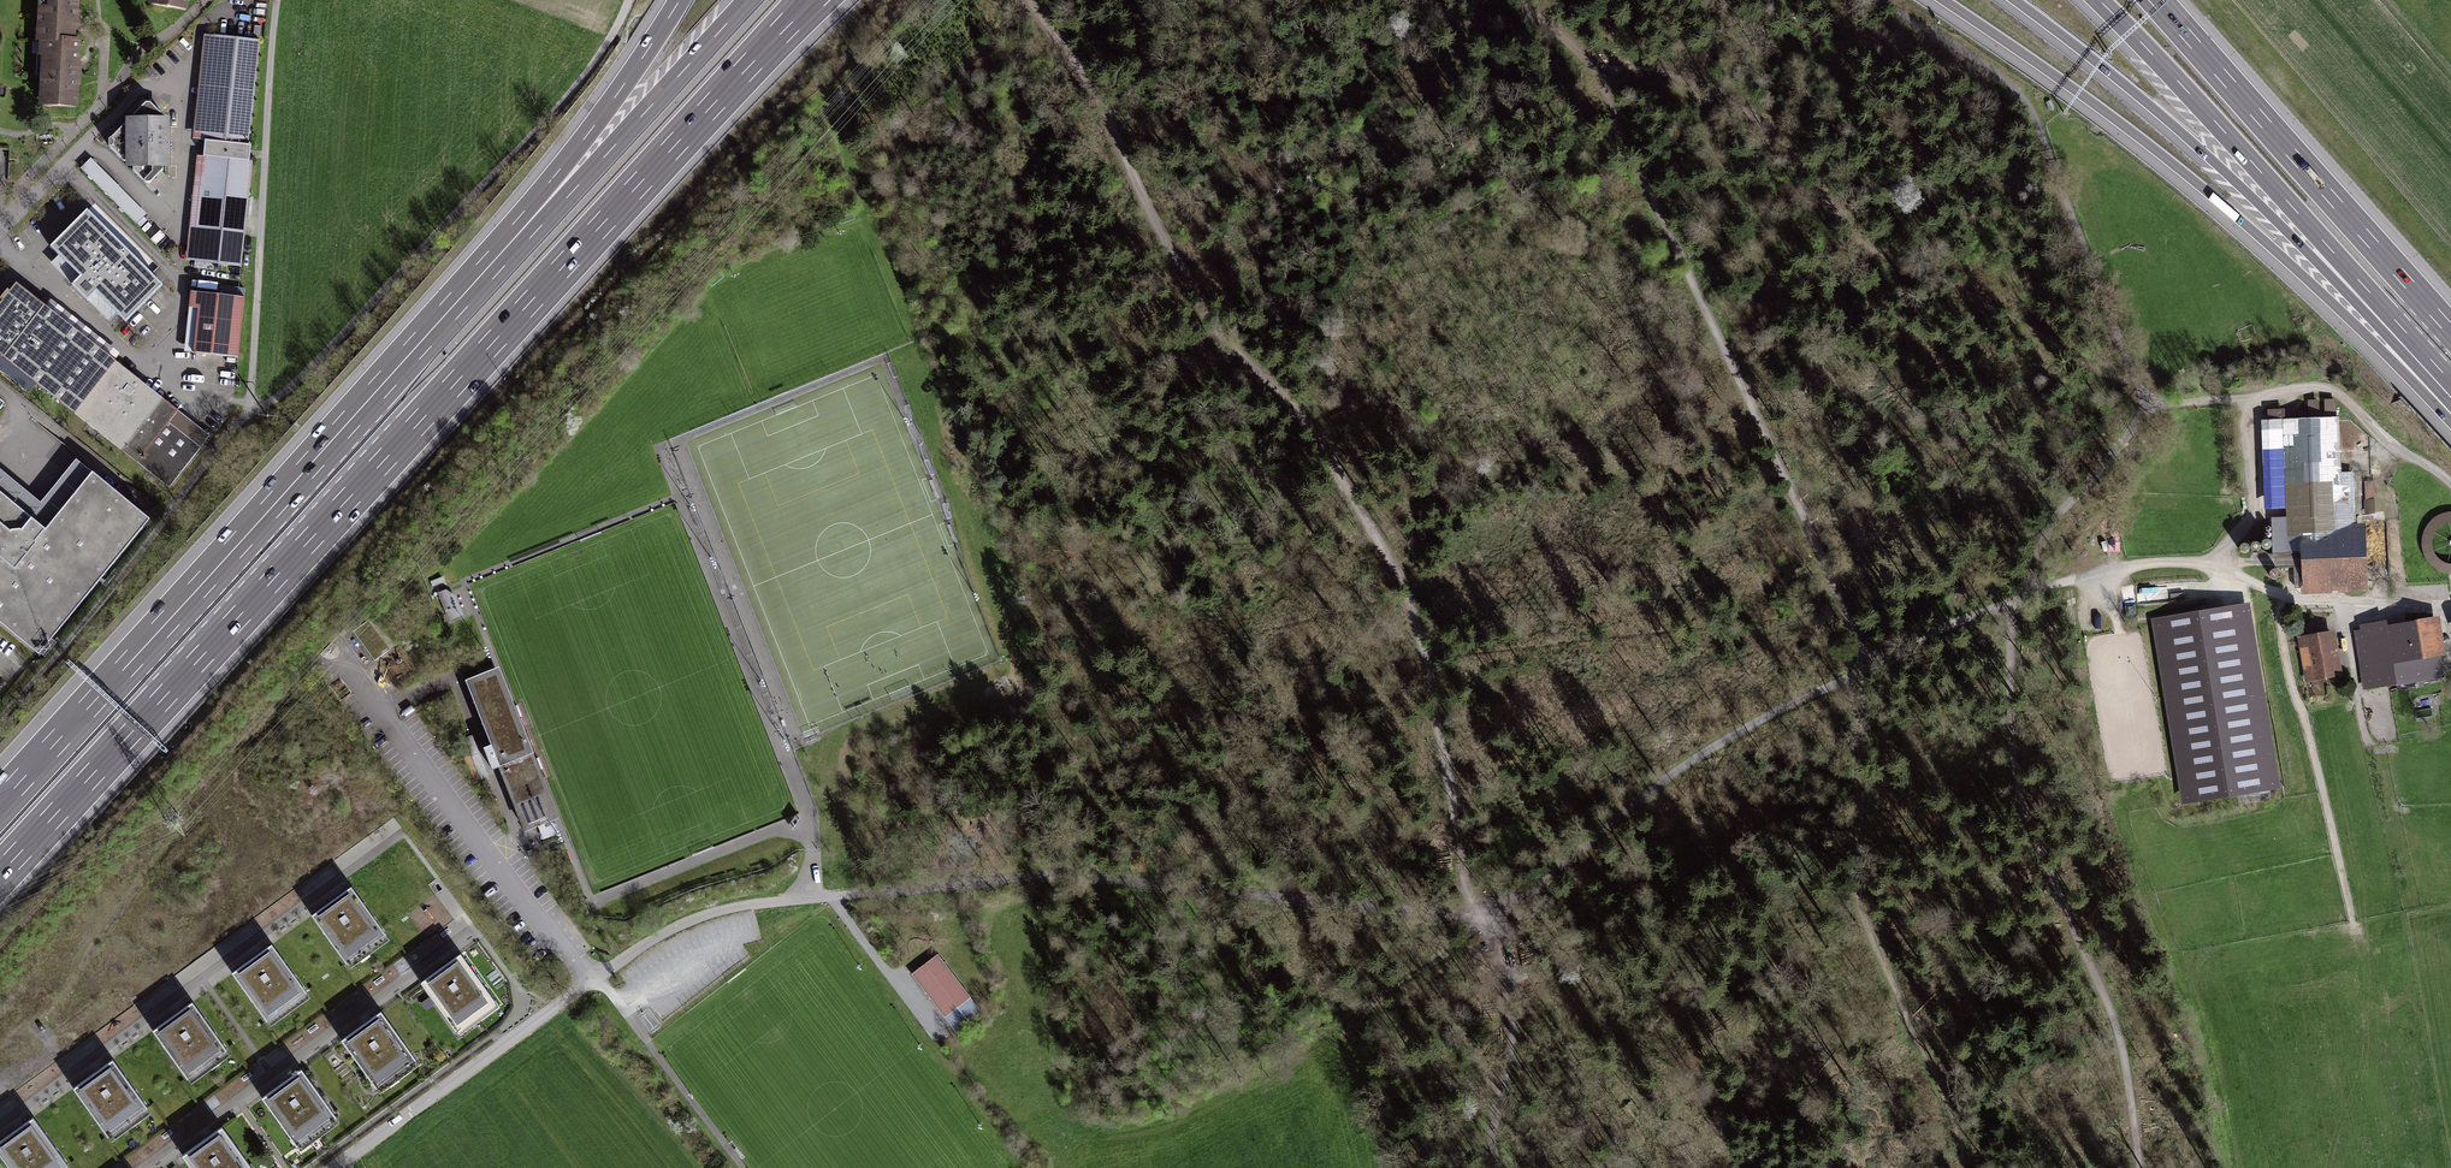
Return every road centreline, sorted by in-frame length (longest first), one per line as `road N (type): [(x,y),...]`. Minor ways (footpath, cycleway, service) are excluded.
road 1 (motorway): [(0,875),(742,75)]
road 2 (track): [(1478,912),(1423,646),(1395,566),(1286,396),(1227,344),(1035,0)]
road 3 (track): [(1517,0),(1586,58),(1838,587),(1858,669)]
road 4 (track): [(1586,58),(1639,66),(1744,112),(1860,230),(2025,307),(2155,407)]
road 5 (motorway): [(455,304),(0,804)]
road 6 (motorway): [(1944,0),(2183,172),(2450,413)]
road 7 (track): [(1478,912),(1067,872),(835,898)]
road 8 (track): [(2018,601),(2009,634),(2013,752),(2027,828),(2119,1034),(2138,1167)]
road 9 (residential): [(835,898),(684,923),(628,953),(329,1167)]
road 10 (track): [(629,0),(599,62),(282,396),(254,407)]
road 11 (motorway): [(2014,0),(2181,133),(2409,344)]
road 12 (track): [(1965,1167),(1944,1085),(1861,919),(1853,883),(1858,669)]
road 13 (track): [(1884,0),(2019,88),(2155,407)]
road 14 (motorway): [(2099,0),(2409,344)]
road 15 (track): [(1858,669),(1781,708),(1636,800),(1561,867),(1478,912)]
road 16 (motorway): [(2450,330),(2156,0)]
road 17 (motorway): [(748,0),(455,304)]
road 18 (track): [(278,0),(249,393),(254,407)]
road 19 (track): [(254,407),(0,721)]
road 20 (motorway): [(679,0),(592,129),(455,304)]
road 21 (track): [(2155,407),(2308,388),(2343,395),(2387,442),(2450,481)]
road 22 (track): [(825,89),(920,344)]
road 23 (track): [(2155,407),(2056,495),(2018,601)]
road 24 (residential): [(149,87),(0,232)]
road 25 (track): [(1498,1095),(1512,1065),(1513,998),(1478,912)]
road 26 (track): [(1342,1029),(1369,1003),(1469,945),(1478,912)]
road 27 (track): [(2018,601),(1858,669)]

